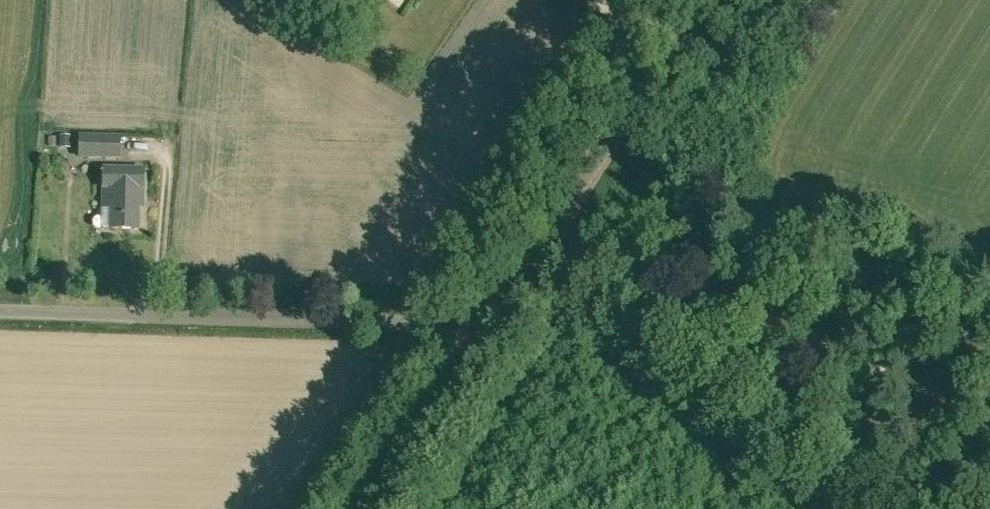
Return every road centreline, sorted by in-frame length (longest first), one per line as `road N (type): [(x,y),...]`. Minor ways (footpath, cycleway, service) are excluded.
road 1 (unclassified): [(489,330),(0,314)]
road 2 (unclassified): [(903,508),(537,236)]
road 3 (secondary): [(537,236),(698,0)]
road 4 (secondary): [(360,508),(489,330)]

